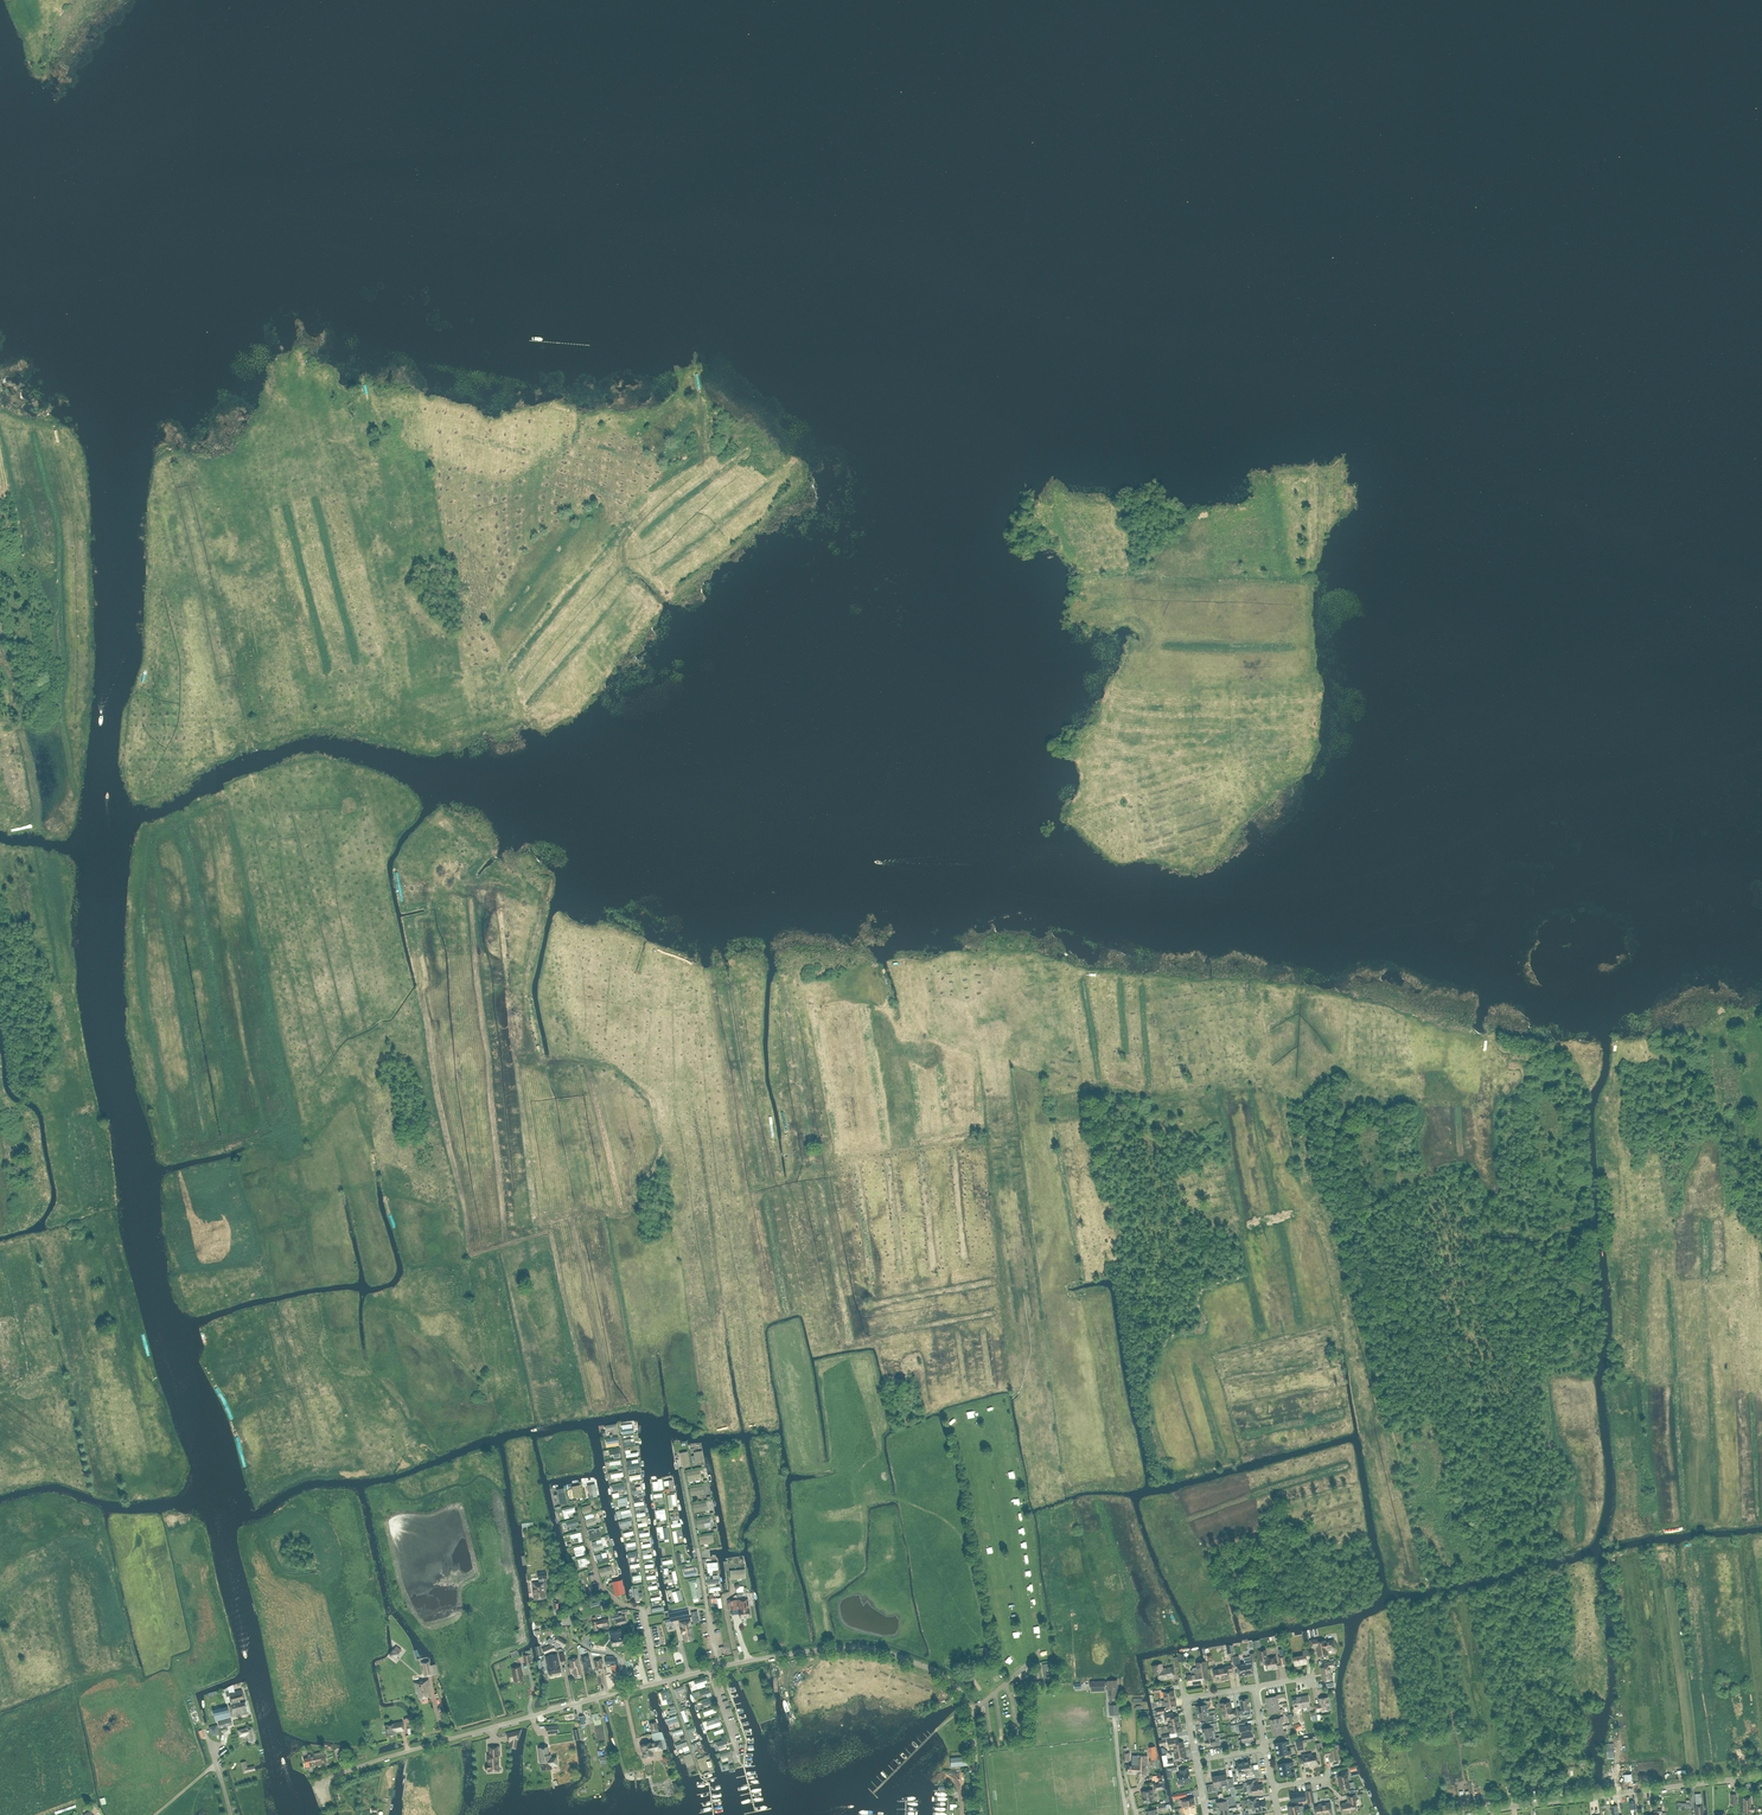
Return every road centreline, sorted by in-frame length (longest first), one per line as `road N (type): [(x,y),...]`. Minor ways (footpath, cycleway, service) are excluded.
road 1 (unclassified): [(980,1814),(969,1710),(959,1689),(914,1662),(845,1647),(749,1661),(535,1715),(378,1760),(319,1783),(323,1794)]
road 2 (residential): [(1761,1775),(1463,1814)]

